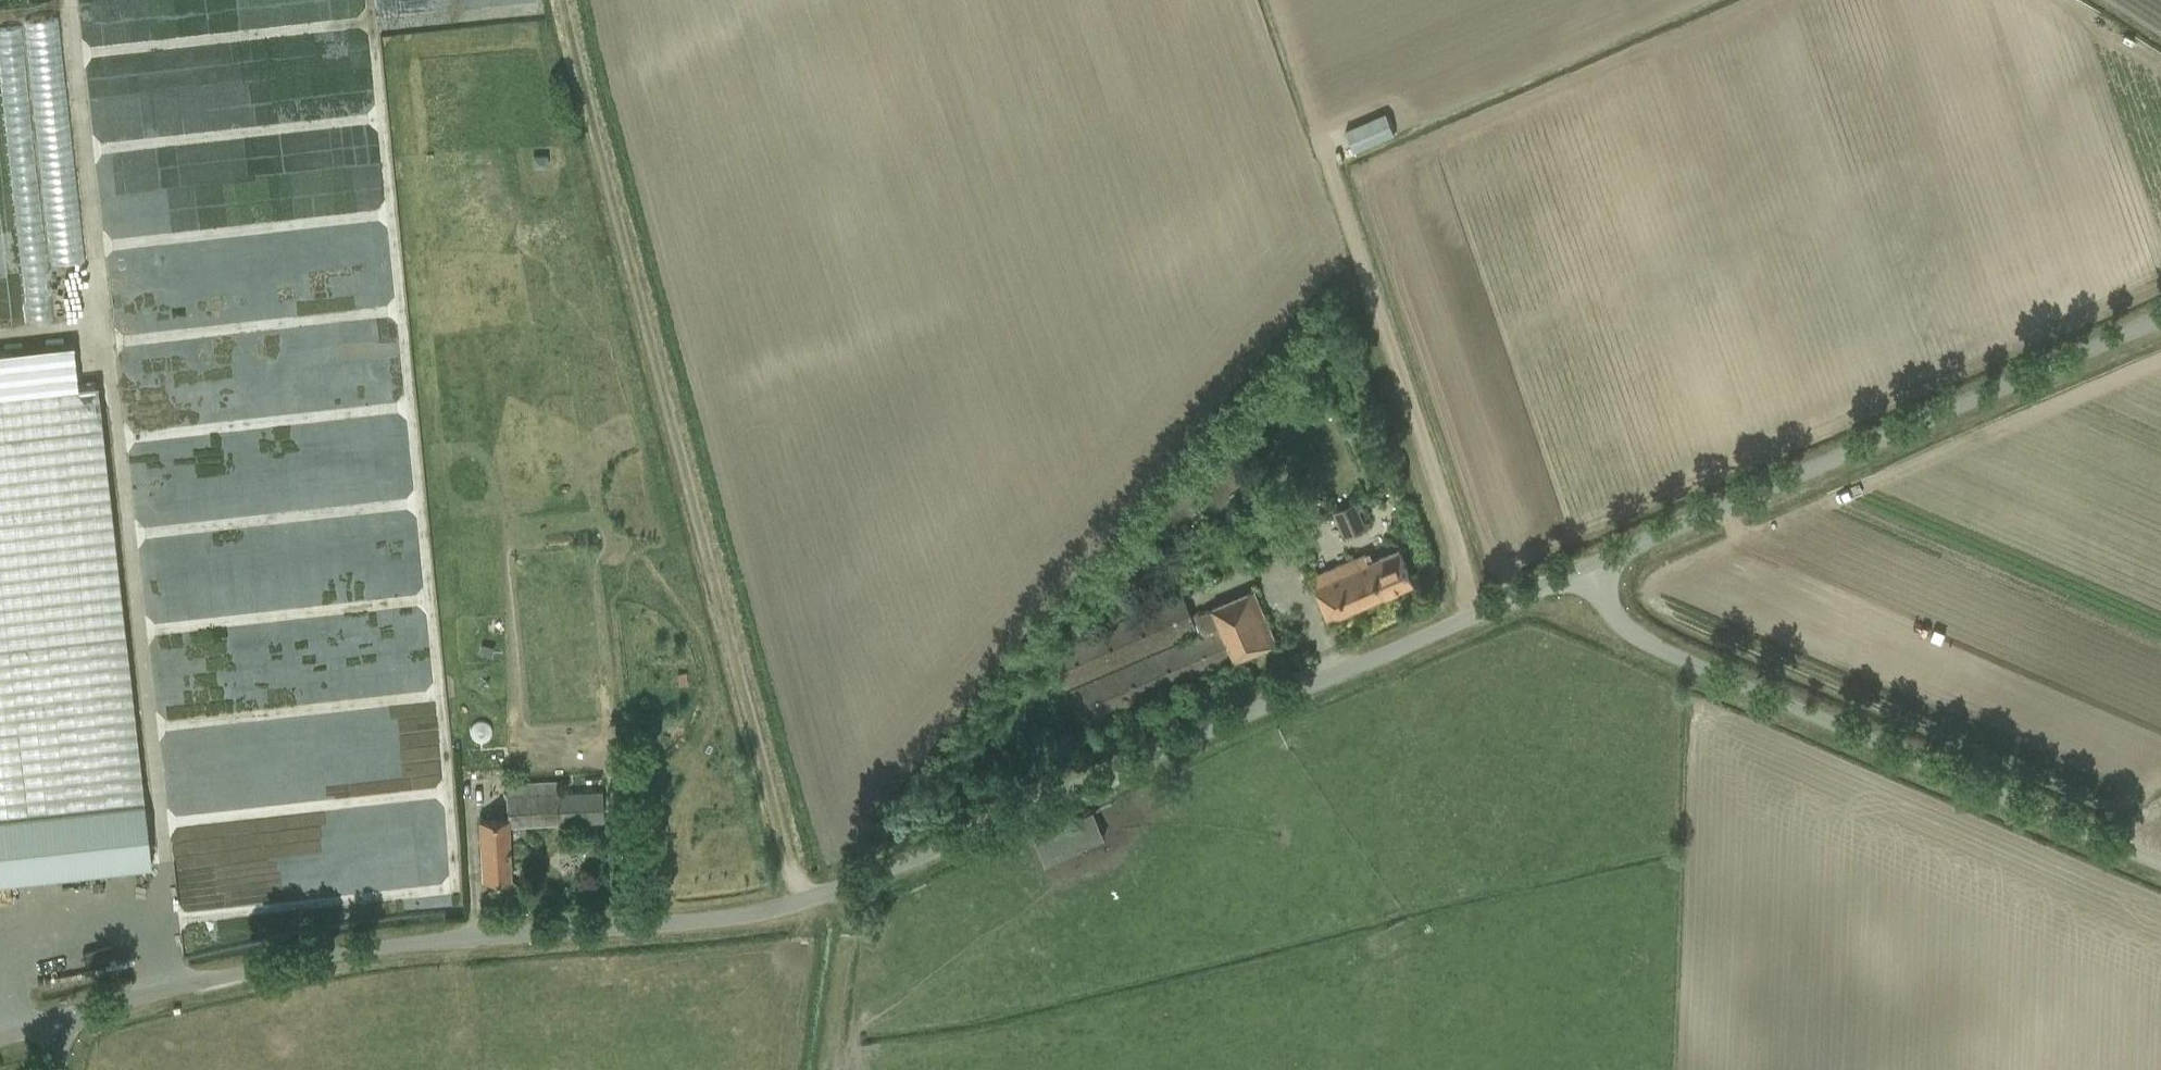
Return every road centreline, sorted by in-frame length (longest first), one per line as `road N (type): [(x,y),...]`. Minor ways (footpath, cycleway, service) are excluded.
road 1 (unclassified): [(72,1013),(369,947),(684,918),(849,887),(1578,563)]
road 2 (unclassified): [(2160,864),(1623,626),(1578,563)]
road 3 (unclassified): [(1578,563),(2160,314)]

